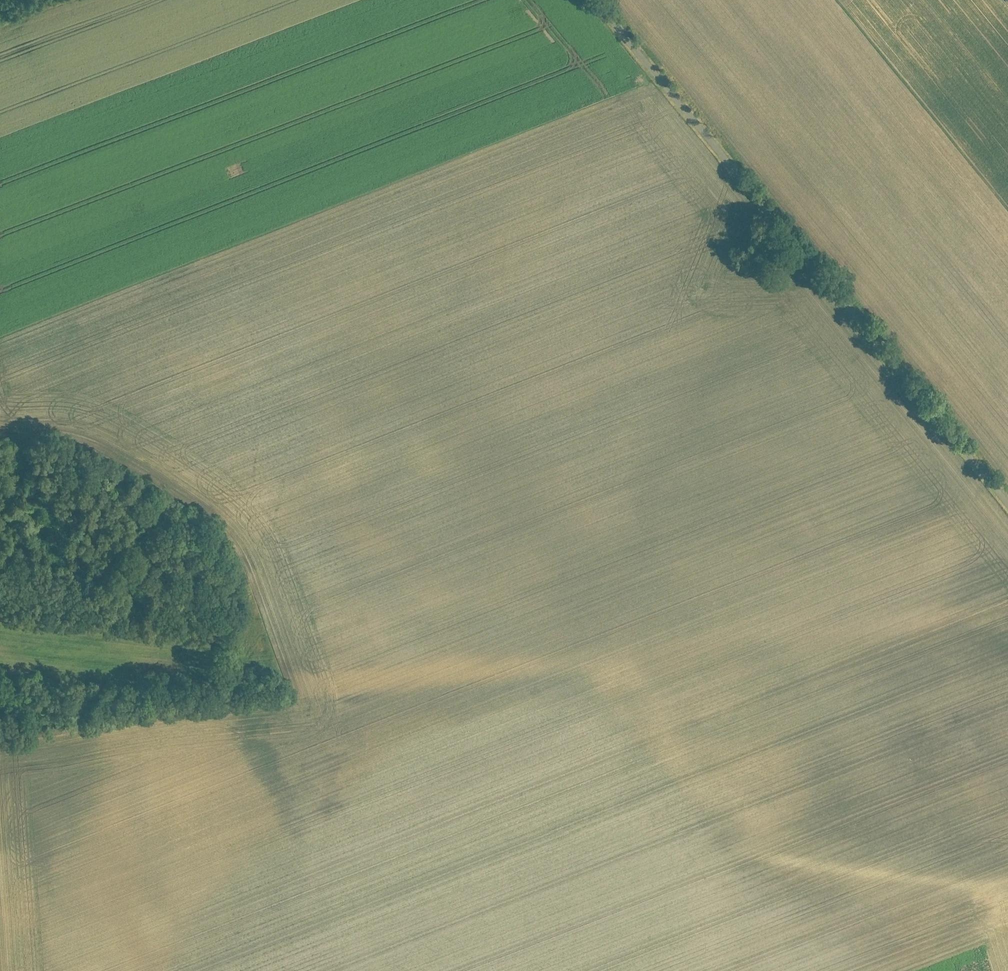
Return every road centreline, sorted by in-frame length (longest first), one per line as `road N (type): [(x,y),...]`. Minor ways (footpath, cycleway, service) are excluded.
road 1 (residential): [(592,0),(1007,506)]

